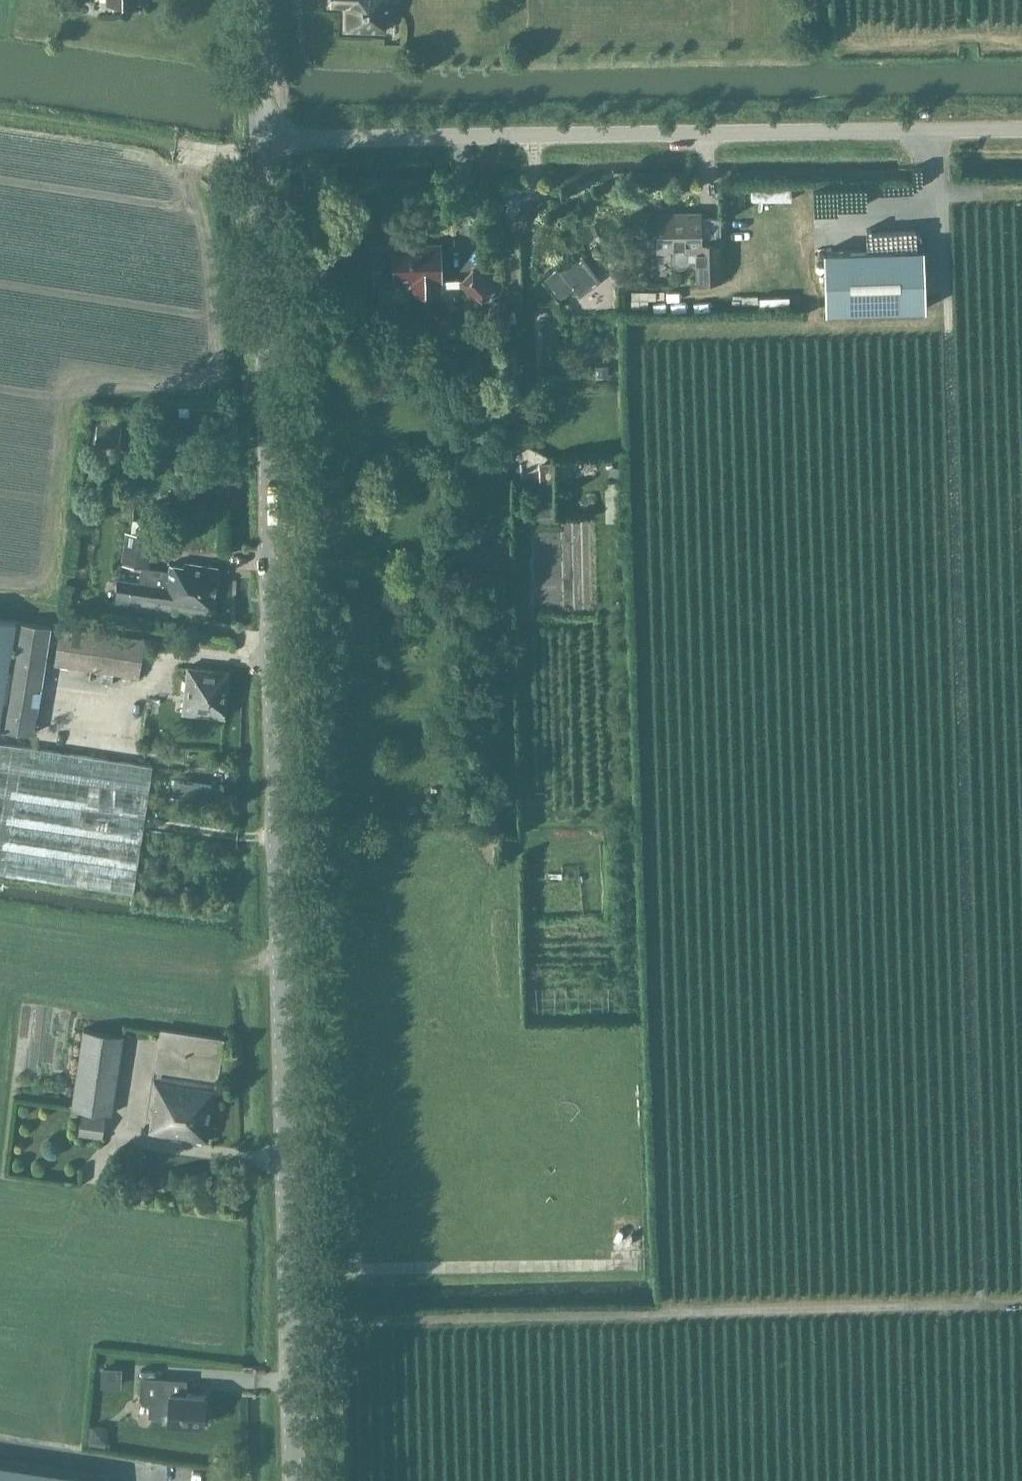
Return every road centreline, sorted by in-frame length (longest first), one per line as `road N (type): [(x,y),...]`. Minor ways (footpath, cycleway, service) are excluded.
road 1 (unclassified): [(297,1480),(263,141)]
road 2 (unclassified): [(263,141),(1021,128)]
road 3 (track): [(263,141),(195,151),(0,118)]
road 4 (unclassified): [(263,141),(259,0)]

